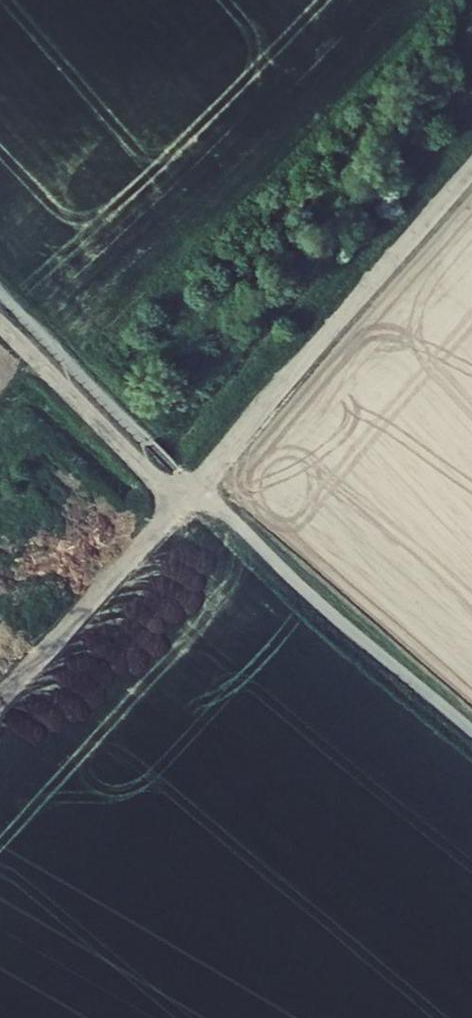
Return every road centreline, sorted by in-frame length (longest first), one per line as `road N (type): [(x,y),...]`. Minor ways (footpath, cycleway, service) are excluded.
road 1 (track): [(0,290),(194,486),(471,732)]
road 2 (track): [(471,173),(179,503)]
road 3 (track): [(179,503),(0,699)]
road 4 (track): [(179,503),(0,328)]

